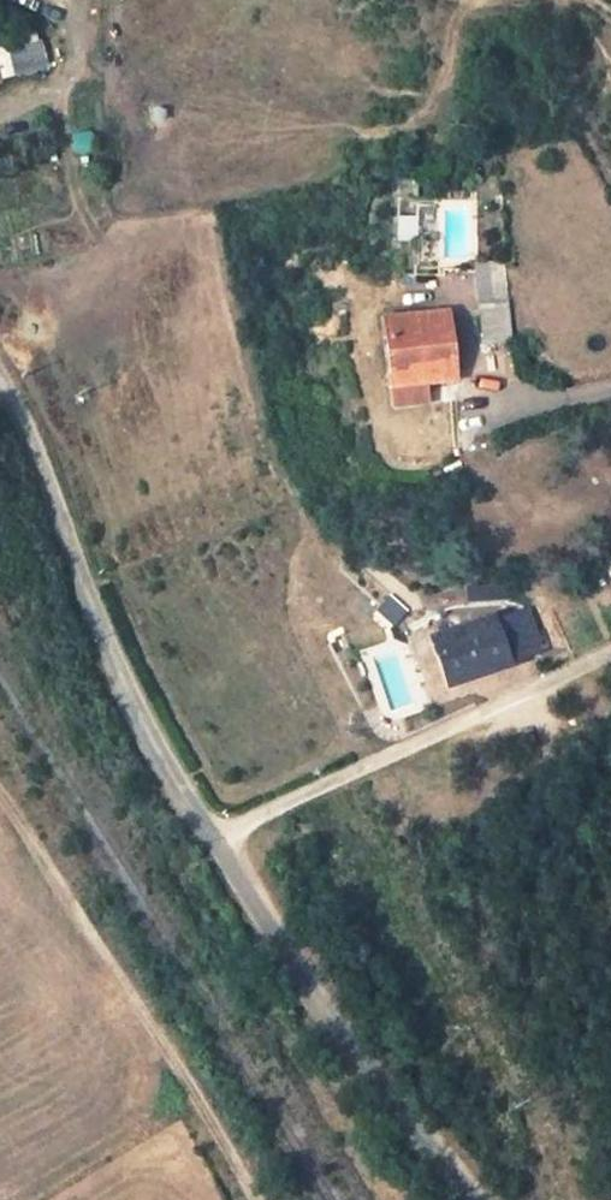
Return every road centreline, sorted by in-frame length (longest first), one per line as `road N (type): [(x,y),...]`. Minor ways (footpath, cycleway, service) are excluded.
road 1 (unclassified): [(0,386),(29,435),(155,747),(293,965),(479,1199)]
road 2 (track): [(0,792),(256,1199)]

